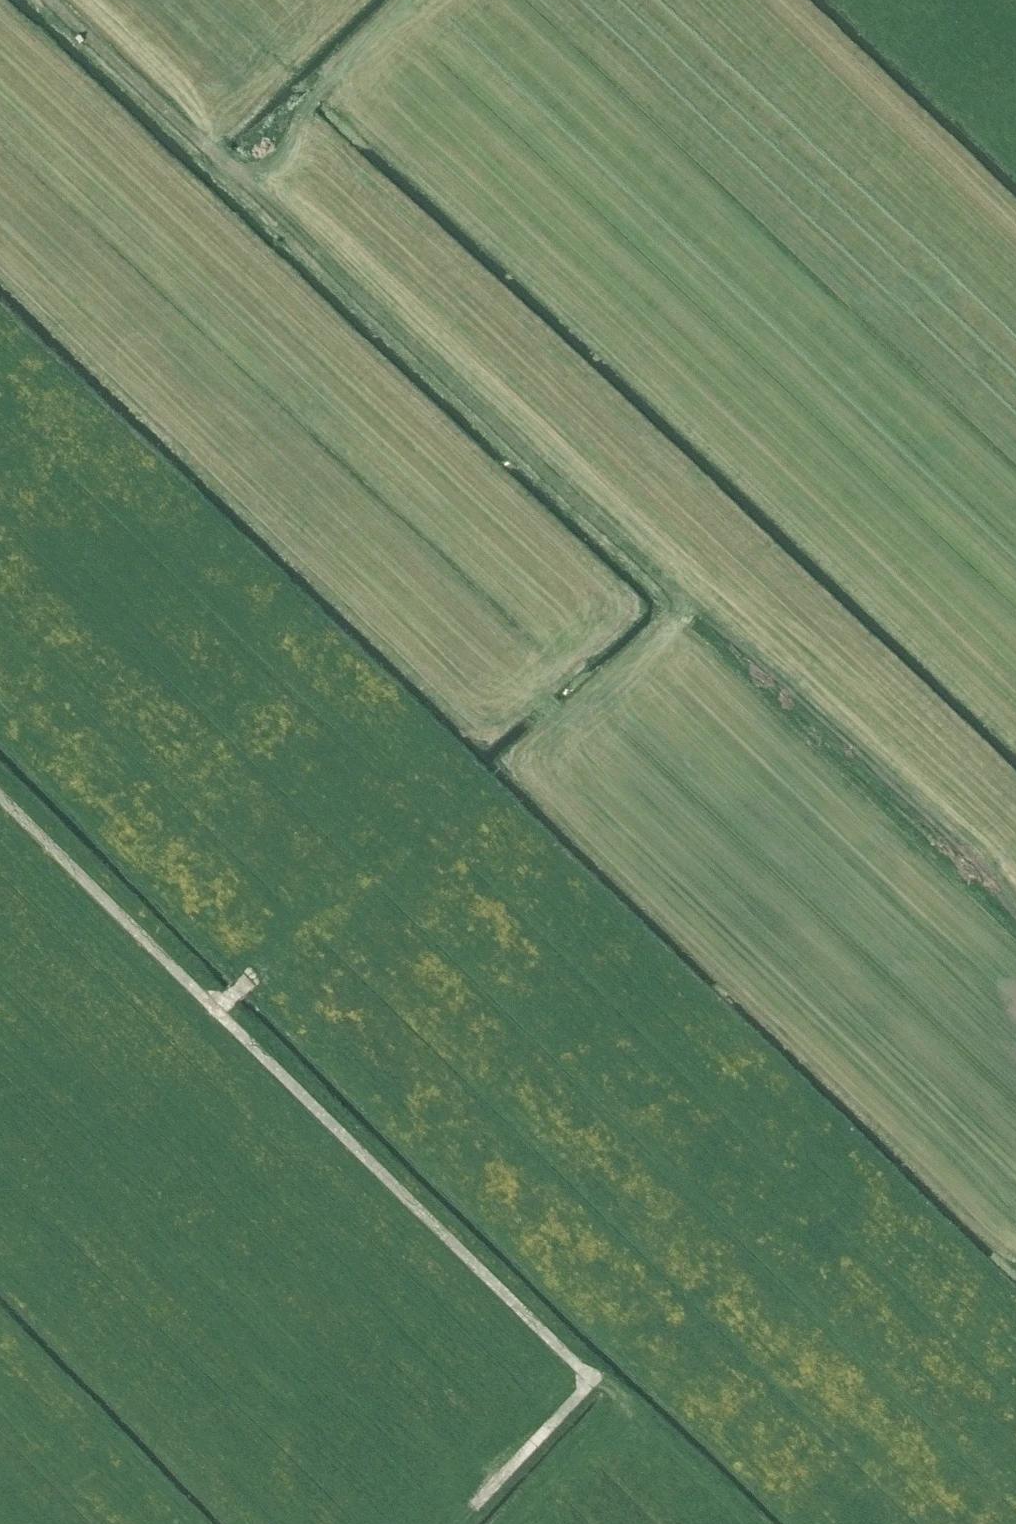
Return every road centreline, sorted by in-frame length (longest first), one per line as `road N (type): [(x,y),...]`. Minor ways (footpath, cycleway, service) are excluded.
road 1 (track): [(46,0),(242,188)]

